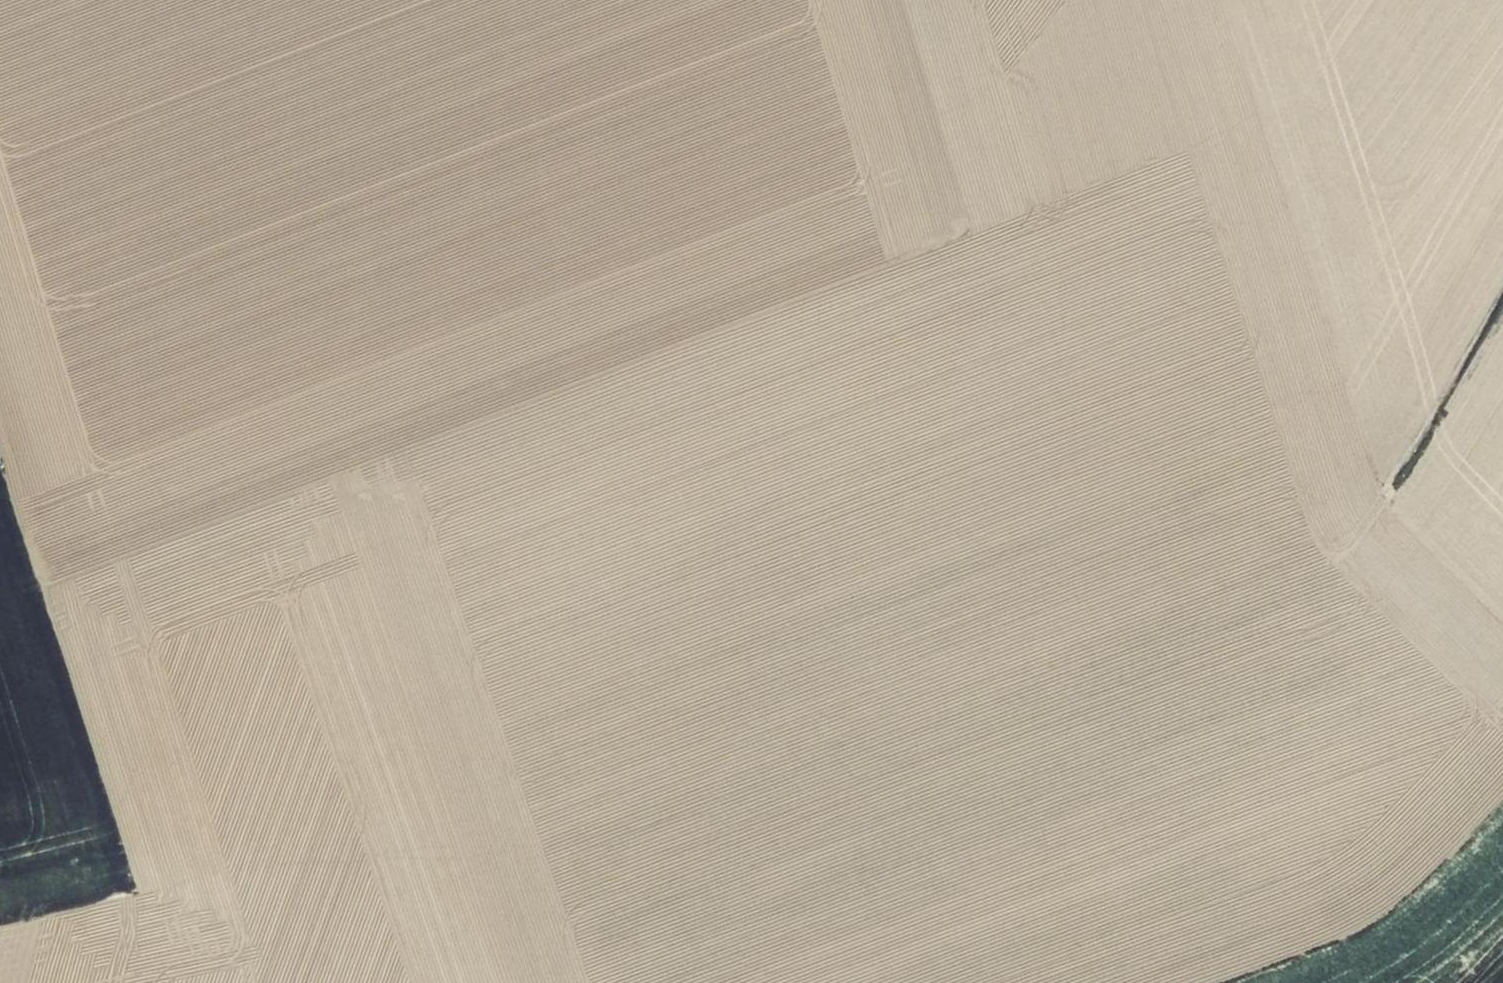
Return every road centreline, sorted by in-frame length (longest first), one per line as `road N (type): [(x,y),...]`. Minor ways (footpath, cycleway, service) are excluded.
road 1 (track): [(1502,306),(1383,498)]

